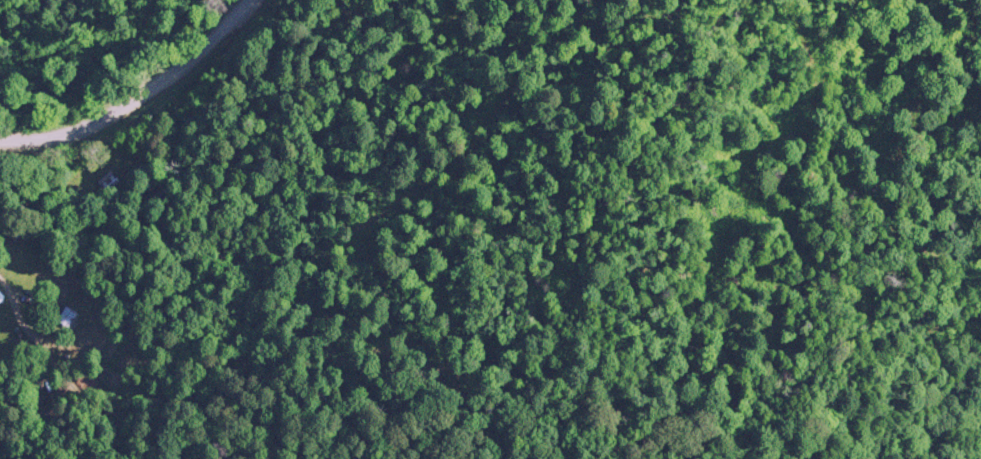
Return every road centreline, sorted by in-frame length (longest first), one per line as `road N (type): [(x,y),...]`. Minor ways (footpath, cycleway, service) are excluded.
road 1 (tertiary): [(0,138),(66,129),(149,89),(253,0)]

